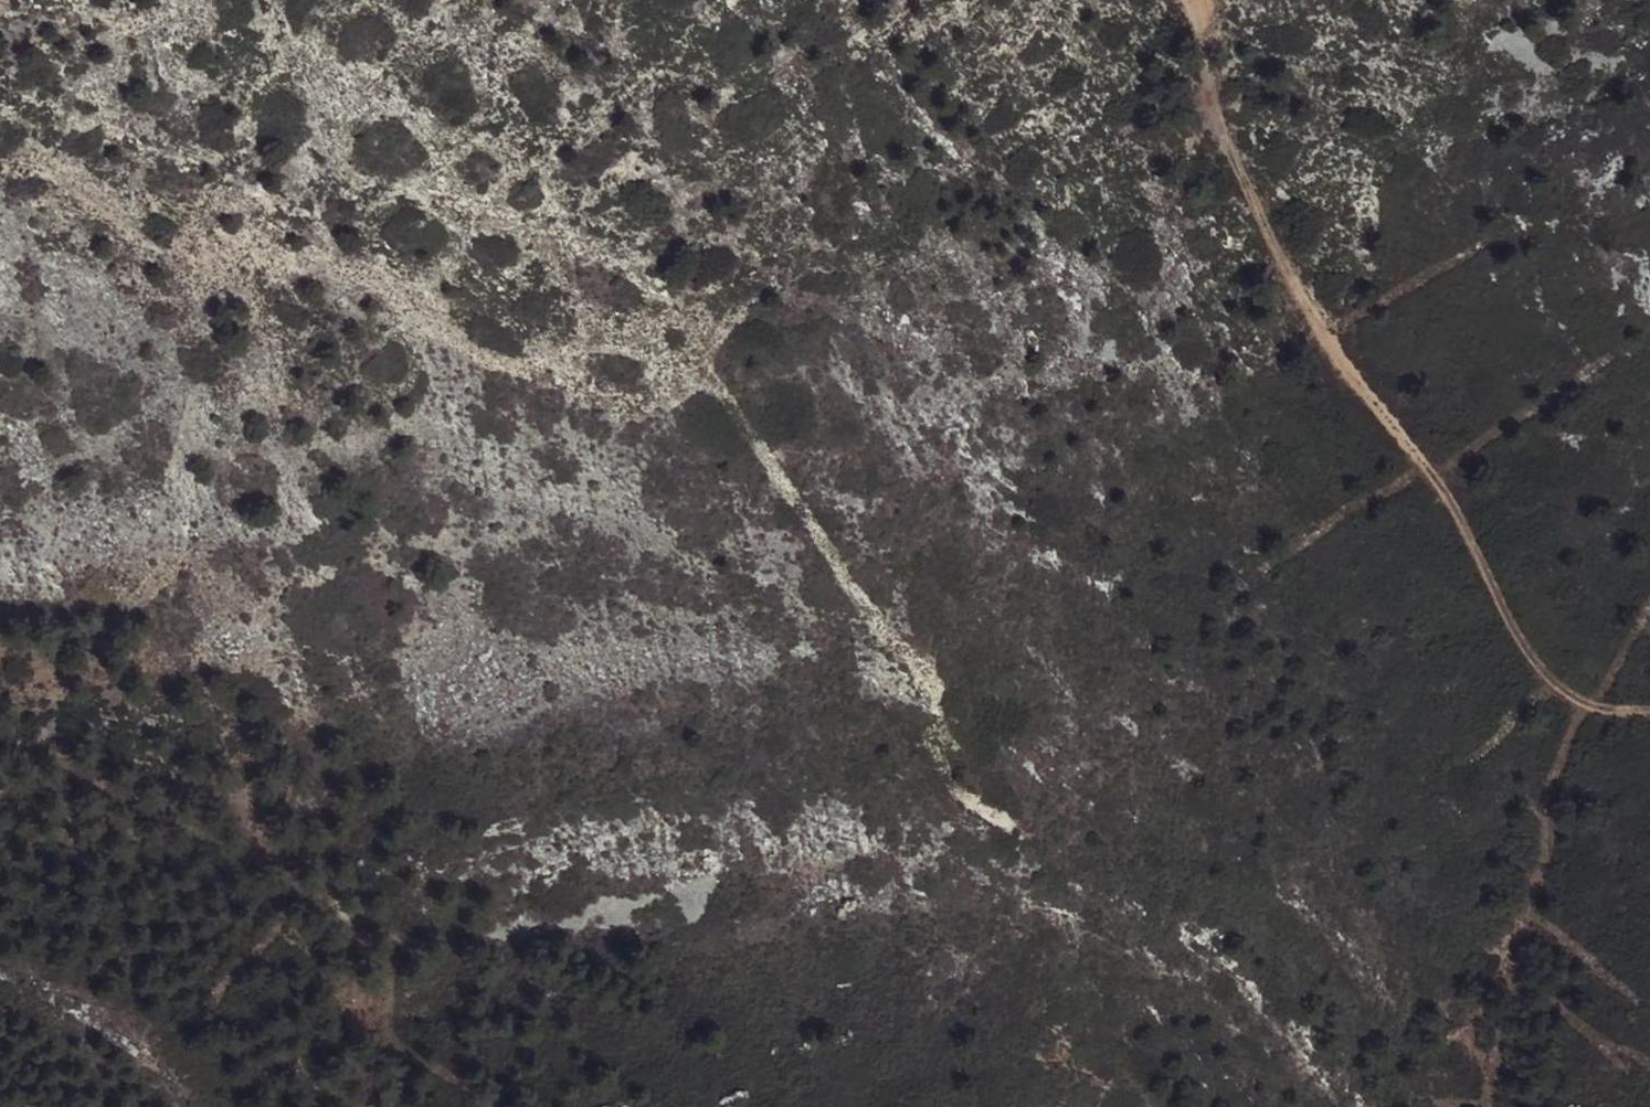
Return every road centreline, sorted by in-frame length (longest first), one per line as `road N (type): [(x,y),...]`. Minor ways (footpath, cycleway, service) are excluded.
road 1 (track): [(1189,0),(1297,292),(1457,525),(1548,679),(1575,702),(1649,711)]

